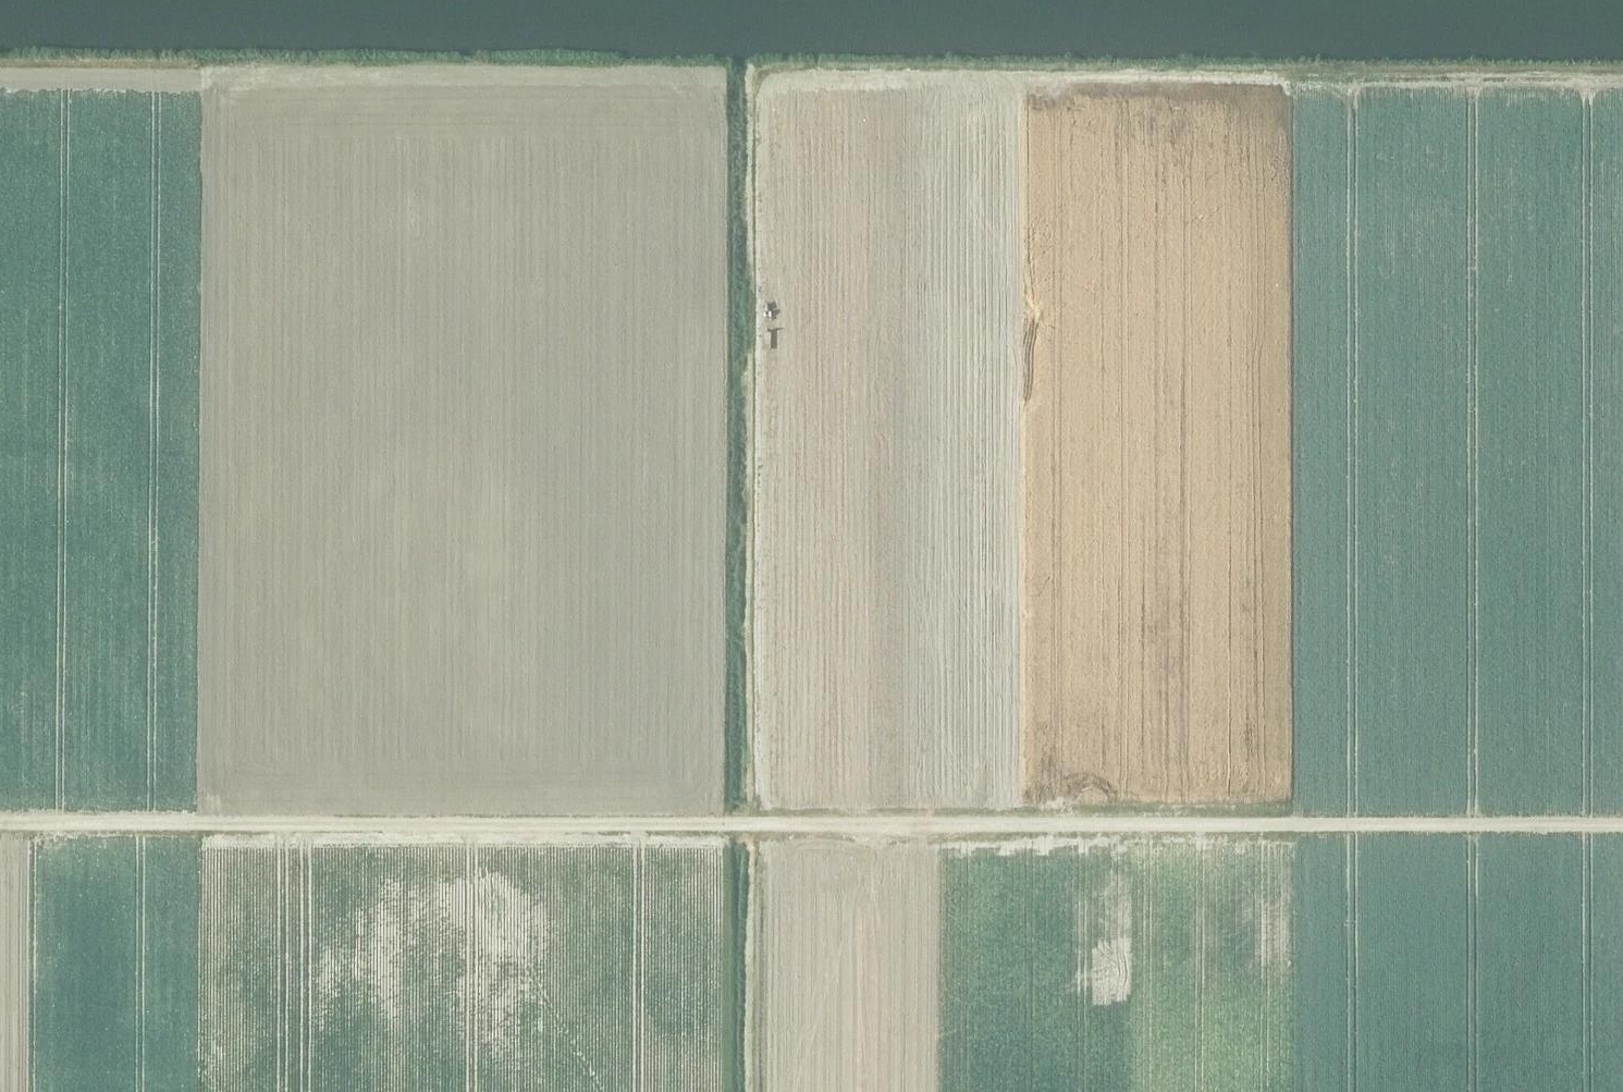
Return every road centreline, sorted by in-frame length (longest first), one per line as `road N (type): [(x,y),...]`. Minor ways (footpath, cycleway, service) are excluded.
road 1 (track): [(1622,830),(0,828)]

